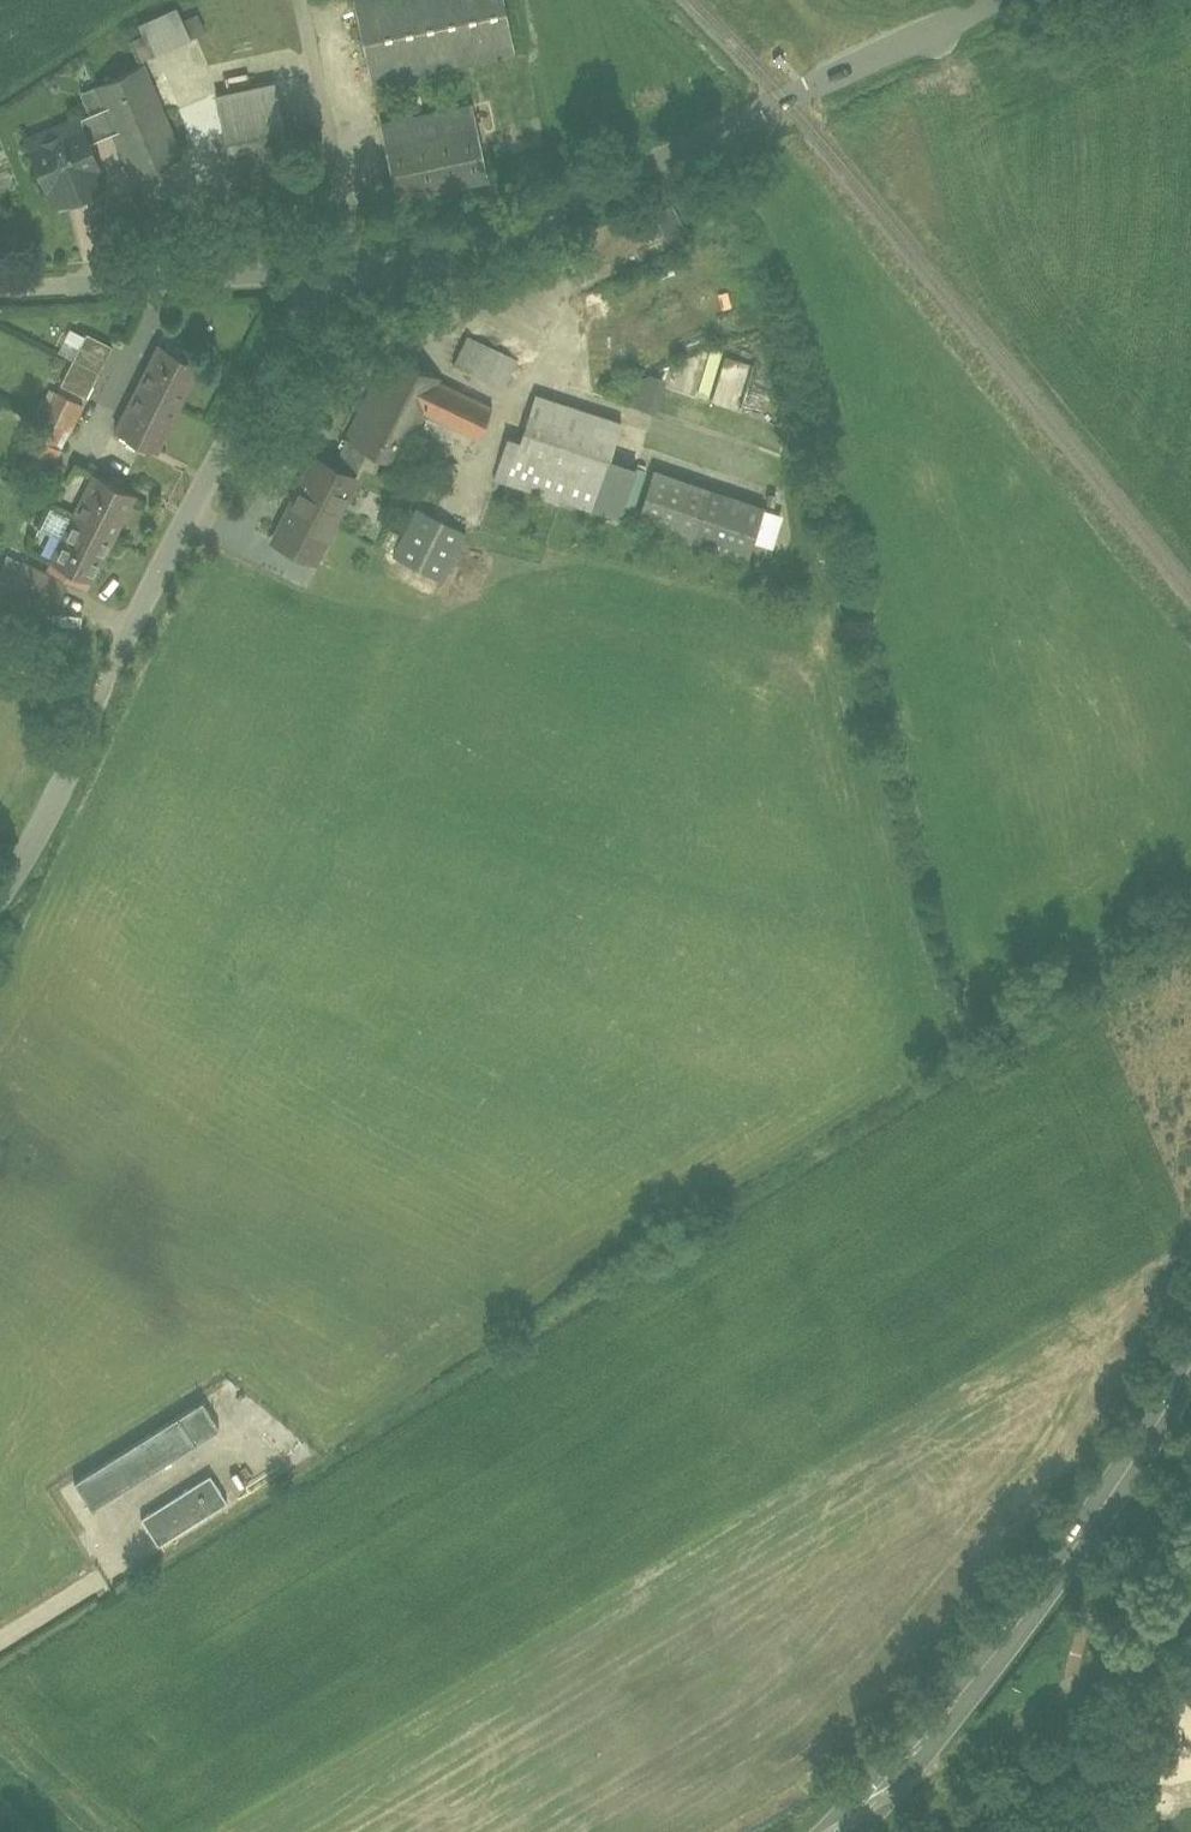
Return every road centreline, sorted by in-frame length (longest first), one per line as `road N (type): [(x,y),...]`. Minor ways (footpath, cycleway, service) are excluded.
road 1 (residential): [(1002,0),(615,172),(498,218),(286,281)]
road 2 (residential): [(286,281),(29,836),(0,878)]
road 3 (secondary): [(1190,1369),(1031,1613),(845,1831)]
road 4 (residential): [(286,281),(0,292)]

